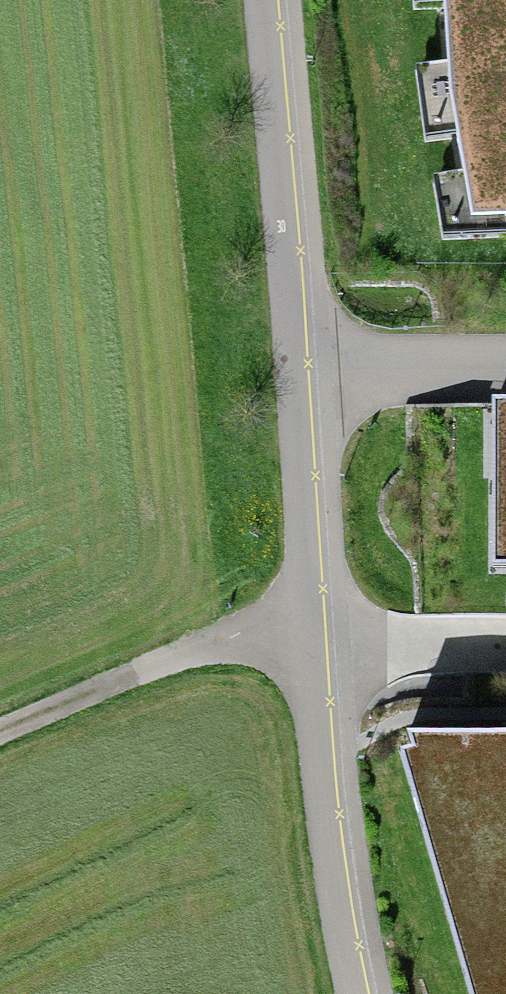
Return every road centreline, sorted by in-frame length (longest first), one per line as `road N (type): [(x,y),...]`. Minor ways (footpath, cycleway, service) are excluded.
road 1 (residential): [(291,370),(309,609),(354,993)]
road 2 (residential): [(264,0),(291,370)]
road 3 (track): [(309,609),(0,737)]
road 4 (residential): [(291,370),(505,370)]

